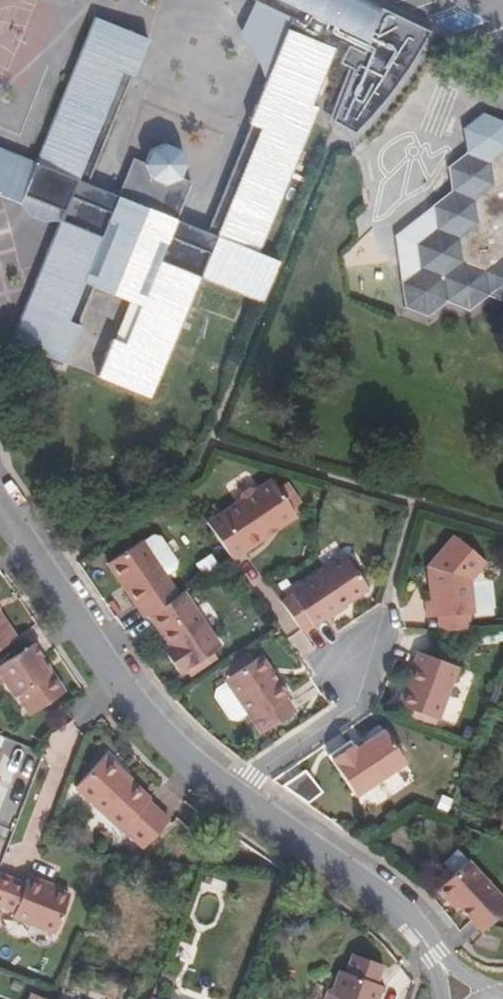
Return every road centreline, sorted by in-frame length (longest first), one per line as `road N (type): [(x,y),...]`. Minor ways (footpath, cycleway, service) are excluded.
road 1 (residential): [(0,512),(162,739),(231,798)]
road 2 (residential): [(231,798),(363,876),(436,955)]
road 3 (residential): [(231,798),(353,706),(382,615)]

